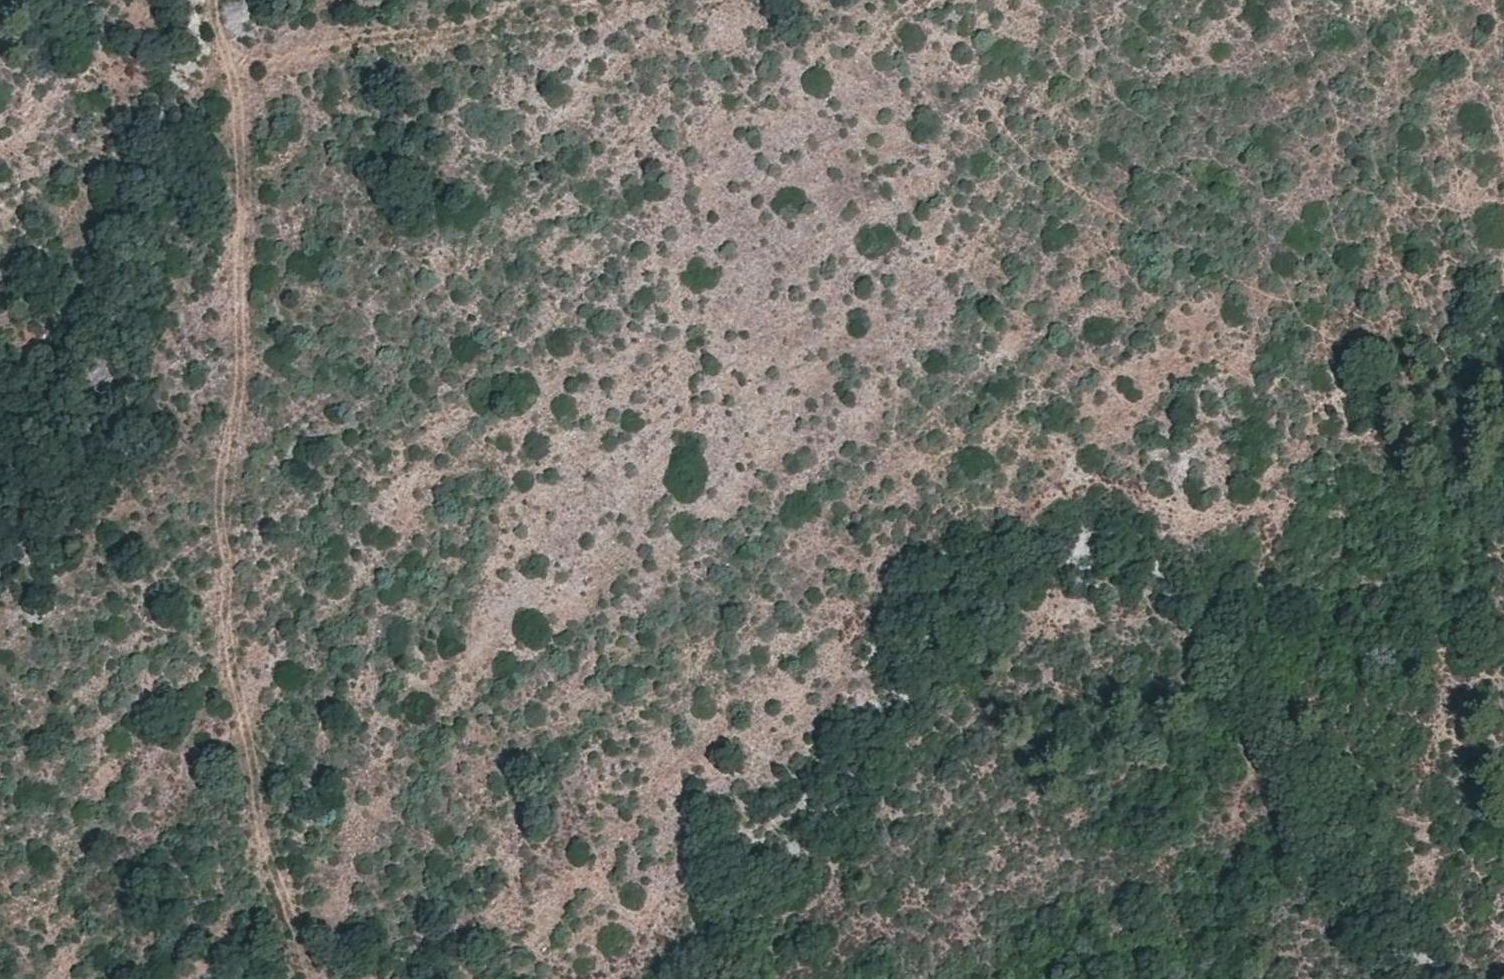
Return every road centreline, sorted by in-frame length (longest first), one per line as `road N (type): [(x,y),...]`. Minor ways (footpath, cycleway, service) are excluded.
road 1 (track): [(214,0),(242,139),(242,278),(223,552),(227,626),(259,809),(306,978)]
road 2 (track): [(224,66),(371,37),(496,27),(617,0)]

